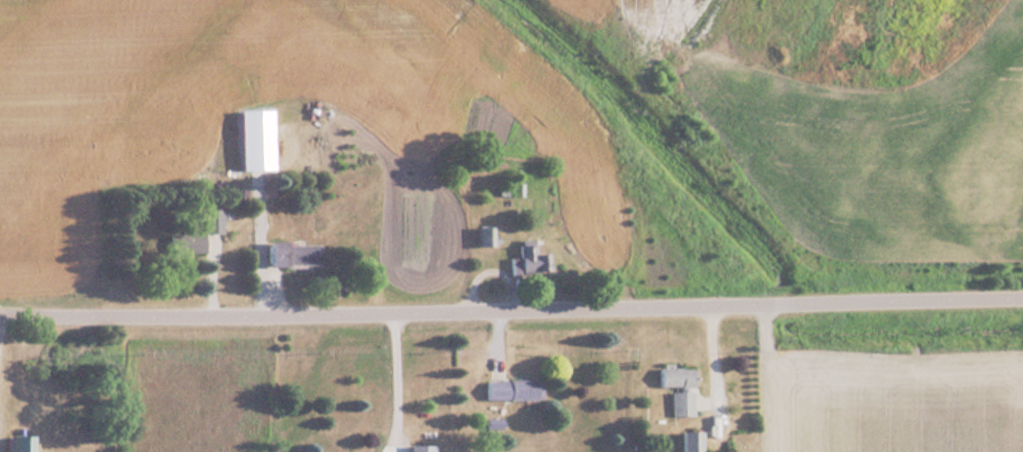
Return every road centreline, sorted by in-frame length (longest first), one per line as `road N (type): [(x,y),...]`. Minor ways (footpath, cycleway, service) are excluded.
road 1 (residential): [(0,324),(1022,306)]

